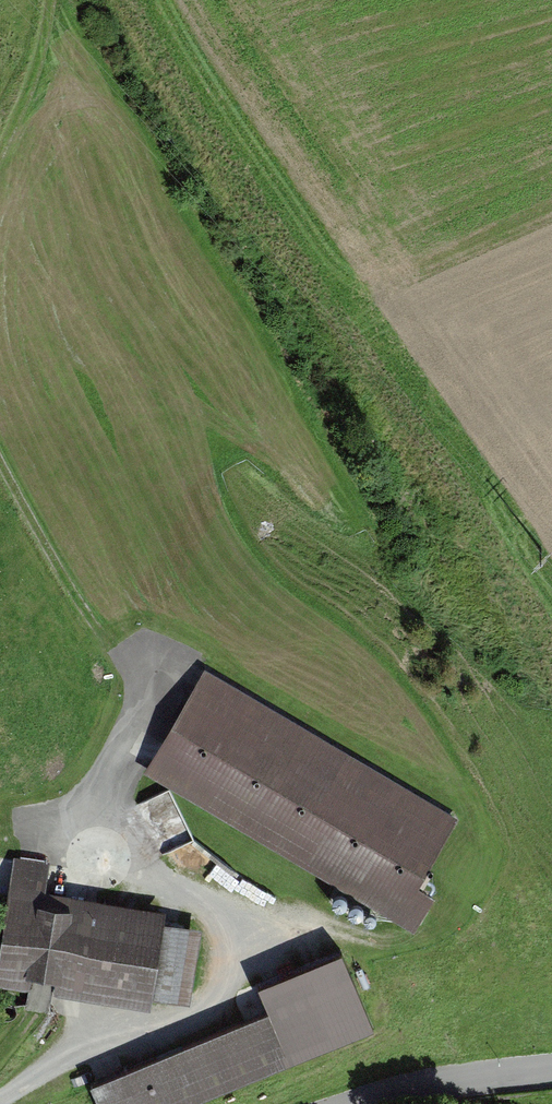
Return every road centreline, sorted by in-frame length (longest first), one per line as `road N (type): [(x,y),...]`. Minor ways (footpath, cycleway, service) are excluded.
road 1 (track): [(0,1098),(84,1048),(169,1026),(221,1001),(242,964),(227,922),(154,872),(118,809),(109,779),(142,683),(92,619),(0,434)]
road 2 (residential): [(361,1103),(416,1086),(551,1073)]
road 3 (track): [(0,160),(36,91),(52,0)]

